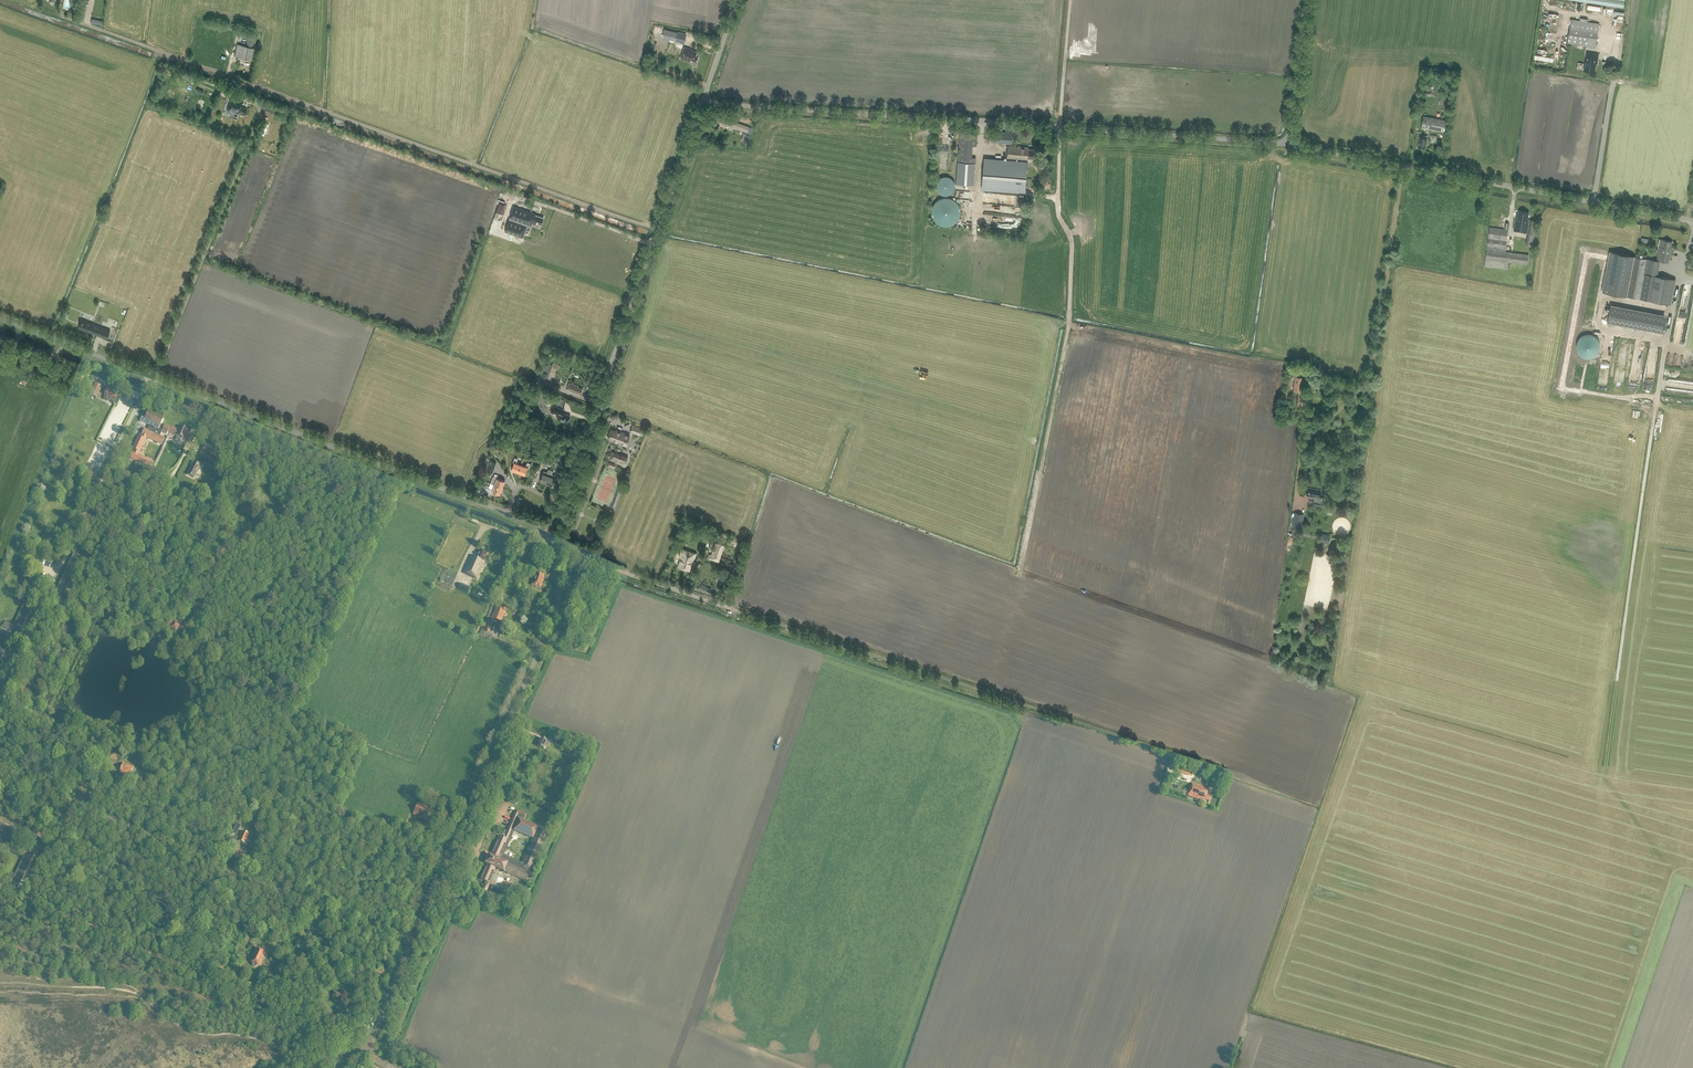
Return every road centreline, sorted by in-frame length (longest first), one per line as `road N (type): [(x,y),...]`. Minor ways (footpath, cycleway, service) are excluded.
road 1 (track): [(373,1037),(399,1041),(446,924),(466,928),(477,908),(523,921),(601,745),(524,715),(554,654),(588,660),(620,586),(1021,716),(1029,706)]
road 2 (track): [(658,230),(63,17)]
road 3 (unclassified): [(1288,144),(703,100)]
road 4 (tertiary): [(367,1053),(553,623),(559,596),(553,531)]
road 5 (track): [(737,611),(1167,750),(1169,786),(1183,791)]
road 6 (unclassified): [(553,531),(703,100)]
road 7 (tertiary): [(553,531),(151,377)]
road 8 (unclassified): [(1288,144),(1692,221)]
road 9 (track): [(1404,167),(1371,379),(1302,444),(1295,504)]
road 10 (unclassified): [(0,690),(151,377)]
road 11 (track): [(47,906),(248,994),(316,1046)]
road 12 (track): [(155,378),(252,126)]
road 13 (track): [(553,558),(737,611)]
road 14 (tertiary): [(151,377),(0,319)]
road 15 (track): [(1594,202),(1611,54)]
road 16 (track): [(653,245),(514,197)]
road 17 (unclassified): [(1288,144),(1308,0)]
road 18 (track): [(1059,127),(1071,0)]

